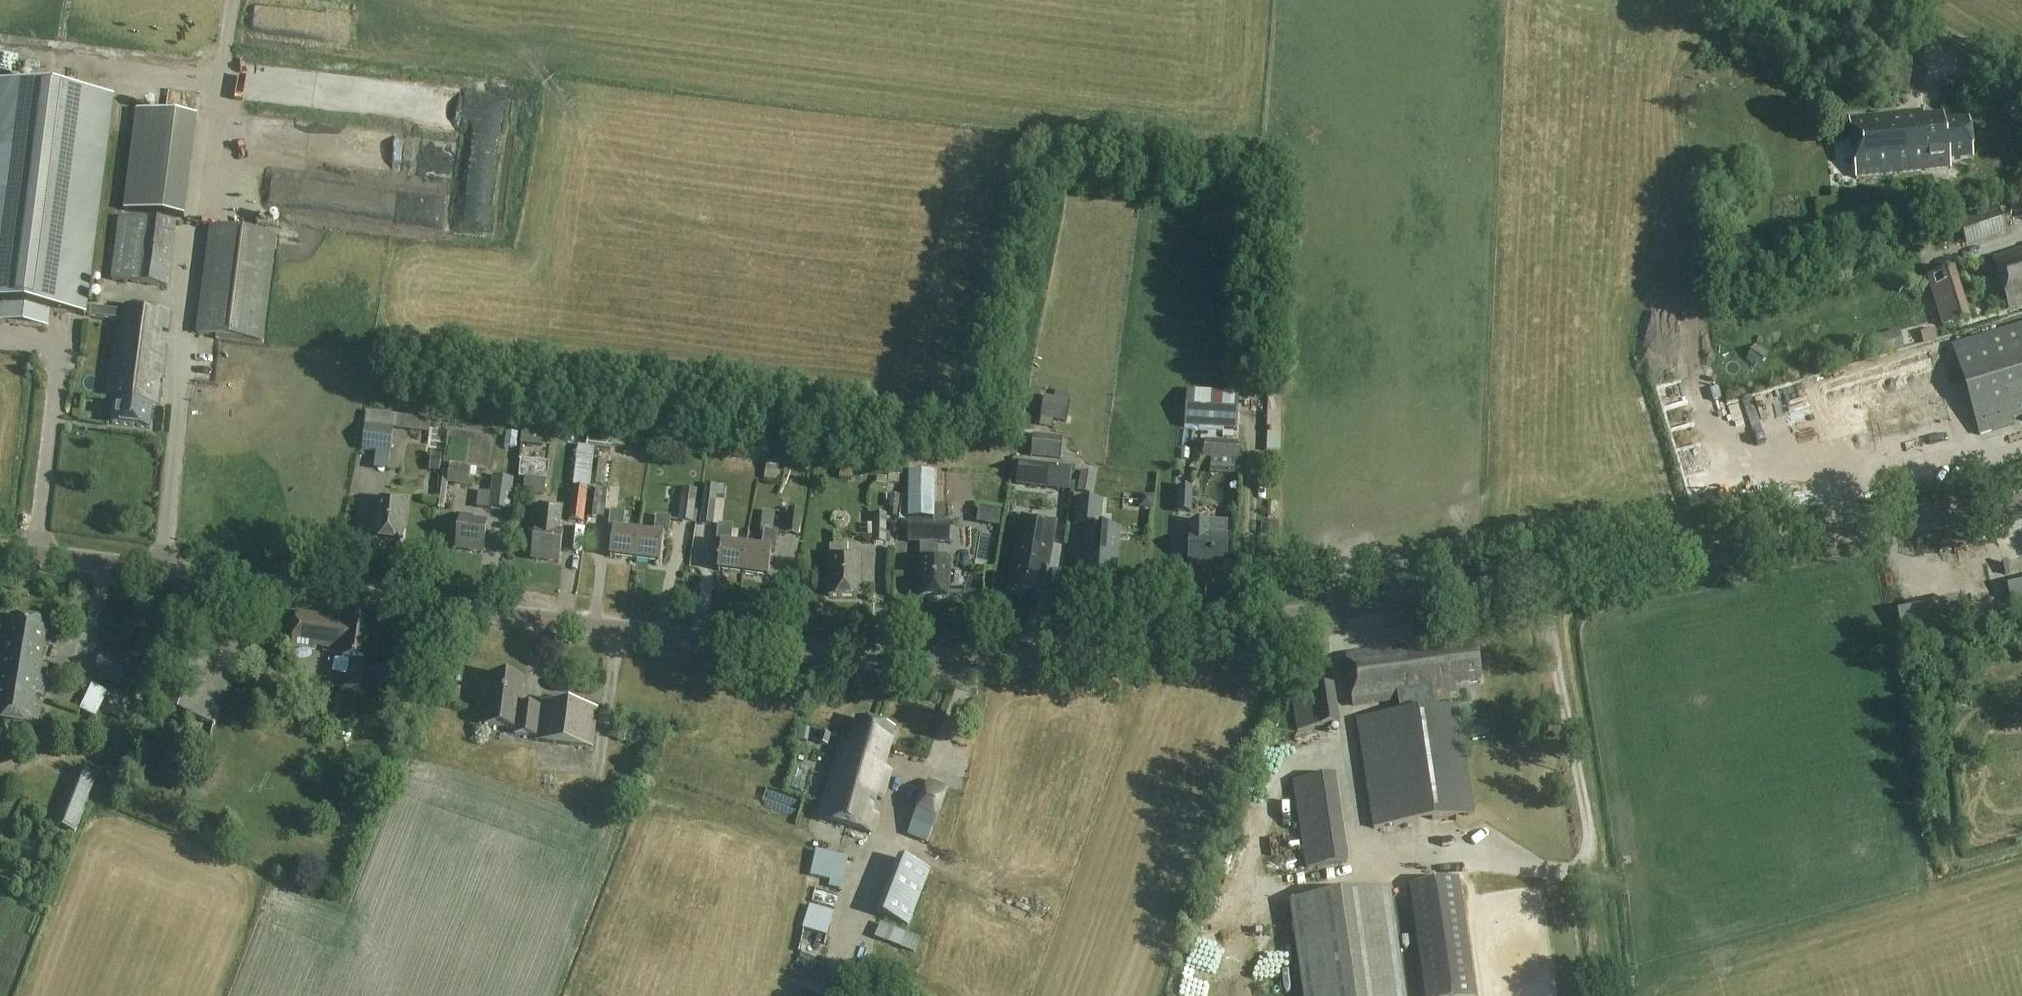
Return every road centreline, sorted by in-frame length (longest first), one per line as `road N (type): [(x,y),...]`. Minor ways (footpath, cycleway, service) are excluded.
road 1 (tertiary): [(2021,498),(1546,579),(949,664),(847,659),(0,549)]
road 2 (track): [(1612,995),(1546,579)]

